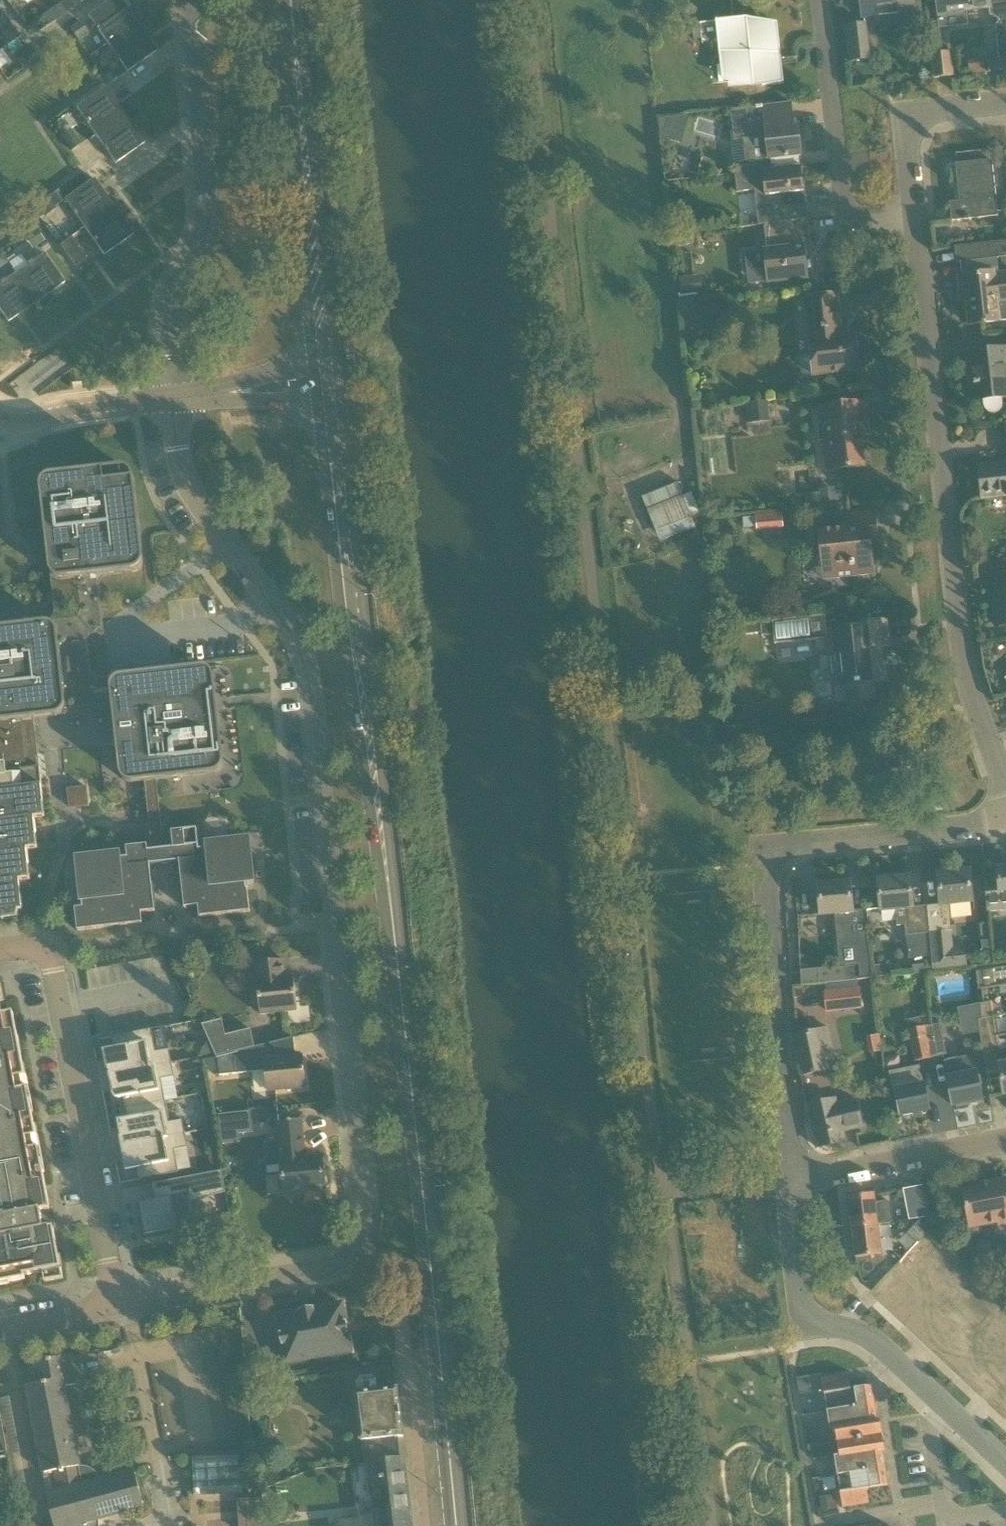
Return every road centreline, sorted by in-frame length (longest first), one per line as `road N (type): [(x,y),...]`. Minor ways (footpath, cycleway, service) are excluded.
road 1 (primary): [(461,1525),(331,396)]
road 2 (unclassified): [(296,1269),(333,1264),(355,1251),(360,1224),(305,704),(288,632),(197,507),(174,449),(170,400)]
road 3 (residential): [(1005,790),(965,671),(915,220)]
road 4 (residential): [(787,1182),(769,881),(779,850),(1005,818)]
road 5 (residential): [(170,400),(172,308),(199,233),(207,157),(191,0)]
road 6 (residential): [(120,1302),(49,967),(26,953),(0,953)]
road 7 (primary): [(328,367),(289,0)]
road 8 (residential): [(915,220),(874,225),(845,211),(821,0)]
road 9 (residential): [(923,1385),(873,1341),(814,1327),(802,1313),(787,1182)]
road 10 (residential): [(787,1182),(1005,1140)]
road 11 (residential): [(915,220),(911,122),(925,113),(1005,102)]
road 12 (residential): [(923,1385),(946,1512),(1005,1511)]
road 13 (residential): [(120,1302),(296,1269)]
road 14 (residential): [(0,415),(38,419),(170,400)]
road 15 (residential): [(0,1329),(120,1302)]

